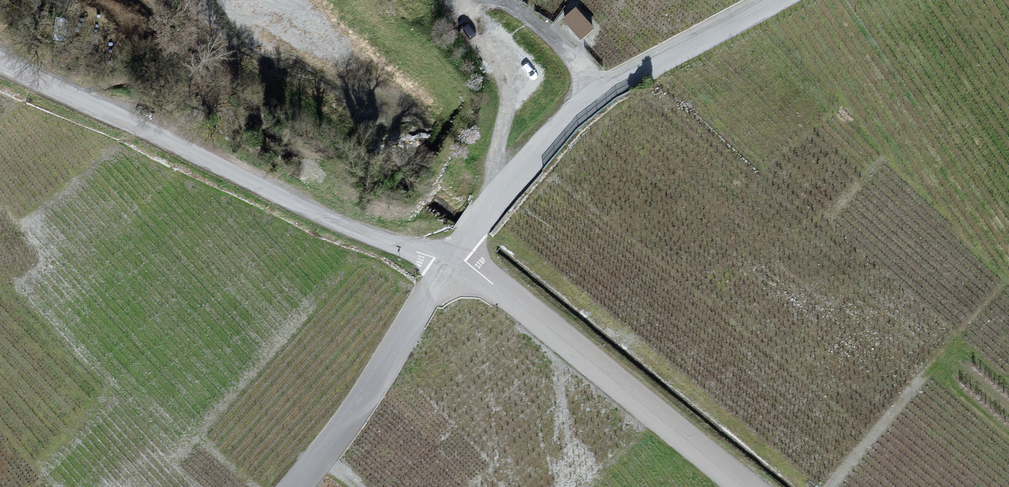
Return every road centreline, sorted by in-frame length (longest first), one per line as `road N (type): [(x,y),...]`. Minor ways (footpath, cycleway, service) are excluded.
road 1 (unclassified): [(447,264),(343,225),(0,61)]
road 2 (unclassified): [(773,0),(591,100),(509,183),(454,253)]
road 3 (unclassified): [(743,486),(454,253)]
road 4 (unclassified): [(297,486),(366,397),(447,264)]
road 5 (track): [(497,199),(492,181),(506,84),(456,0)]
road 6 (track): [(600,94),(547,31),(496,0)]

